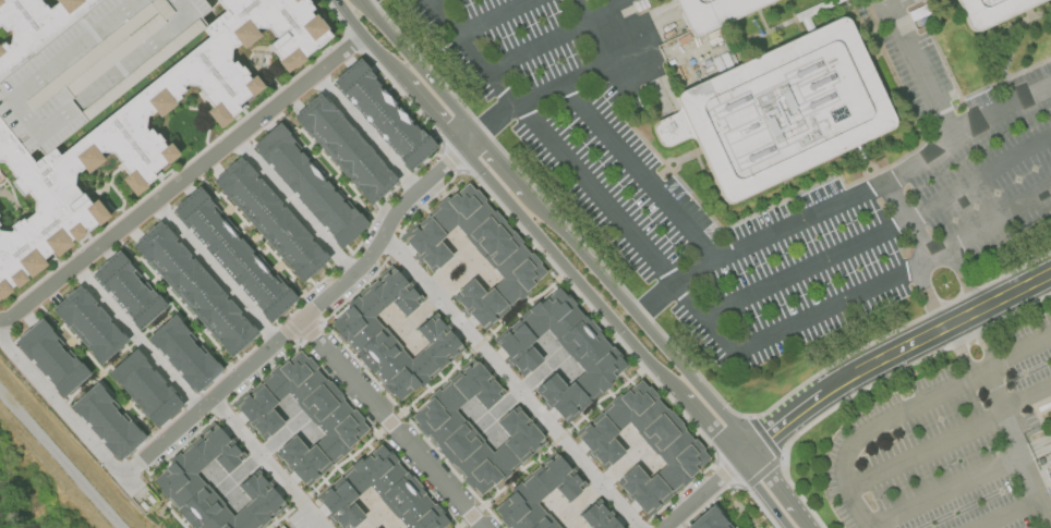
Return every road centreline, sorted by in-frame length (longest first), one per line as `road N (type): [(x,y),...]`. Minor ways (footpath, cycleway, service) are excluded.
road 1 (tertiary): [(337,0),(786,527)]
road 2 (tertiary): [(812,527),(749,445),(476,137)]
road 3 (residential): [(749,445),(850,377),(1050,275)]
road 4 (tertiary): [(476,137),(360,0)]

